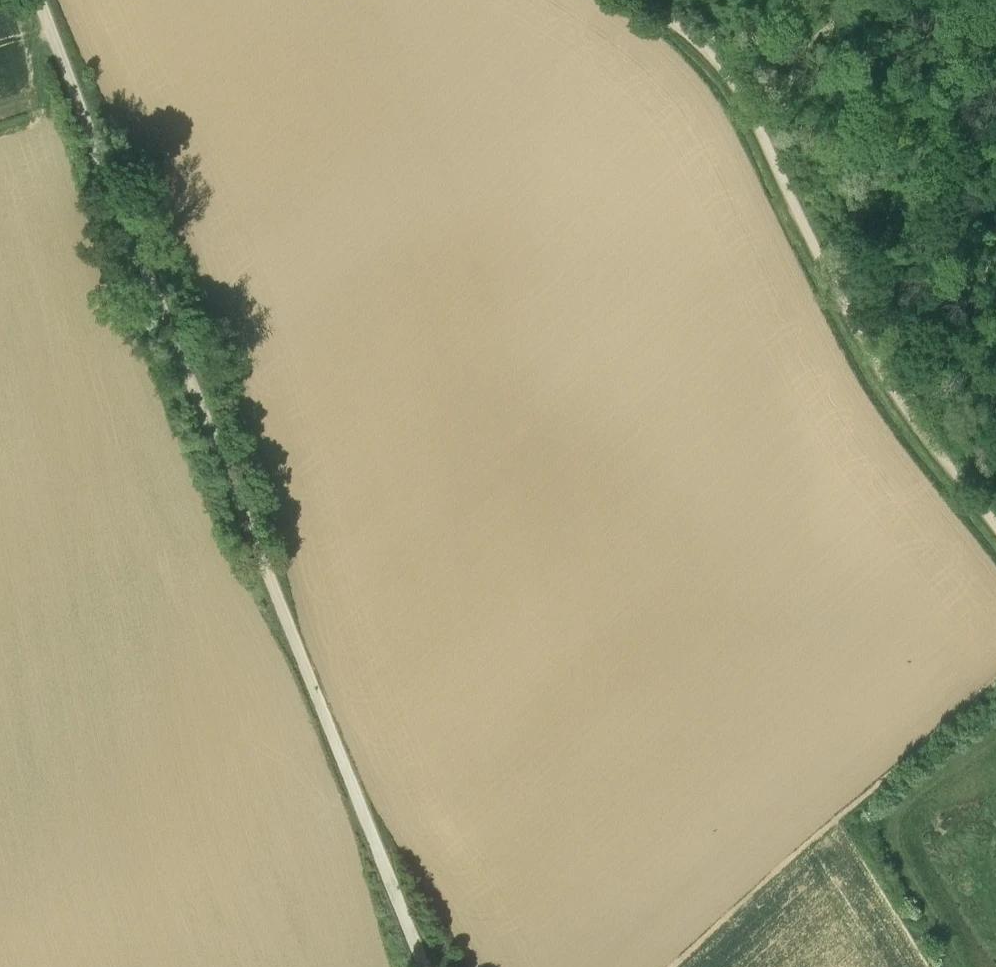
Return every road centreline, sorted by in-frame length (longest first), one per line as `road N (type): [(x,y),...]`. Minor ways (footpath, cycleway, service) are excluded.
road 1 (track): [(38,0),(425,966)]
road 2 (track): [(995,527),(889,384),(758,125)]
road 3 (track): [(758,125),(723,66),(644,0)]

